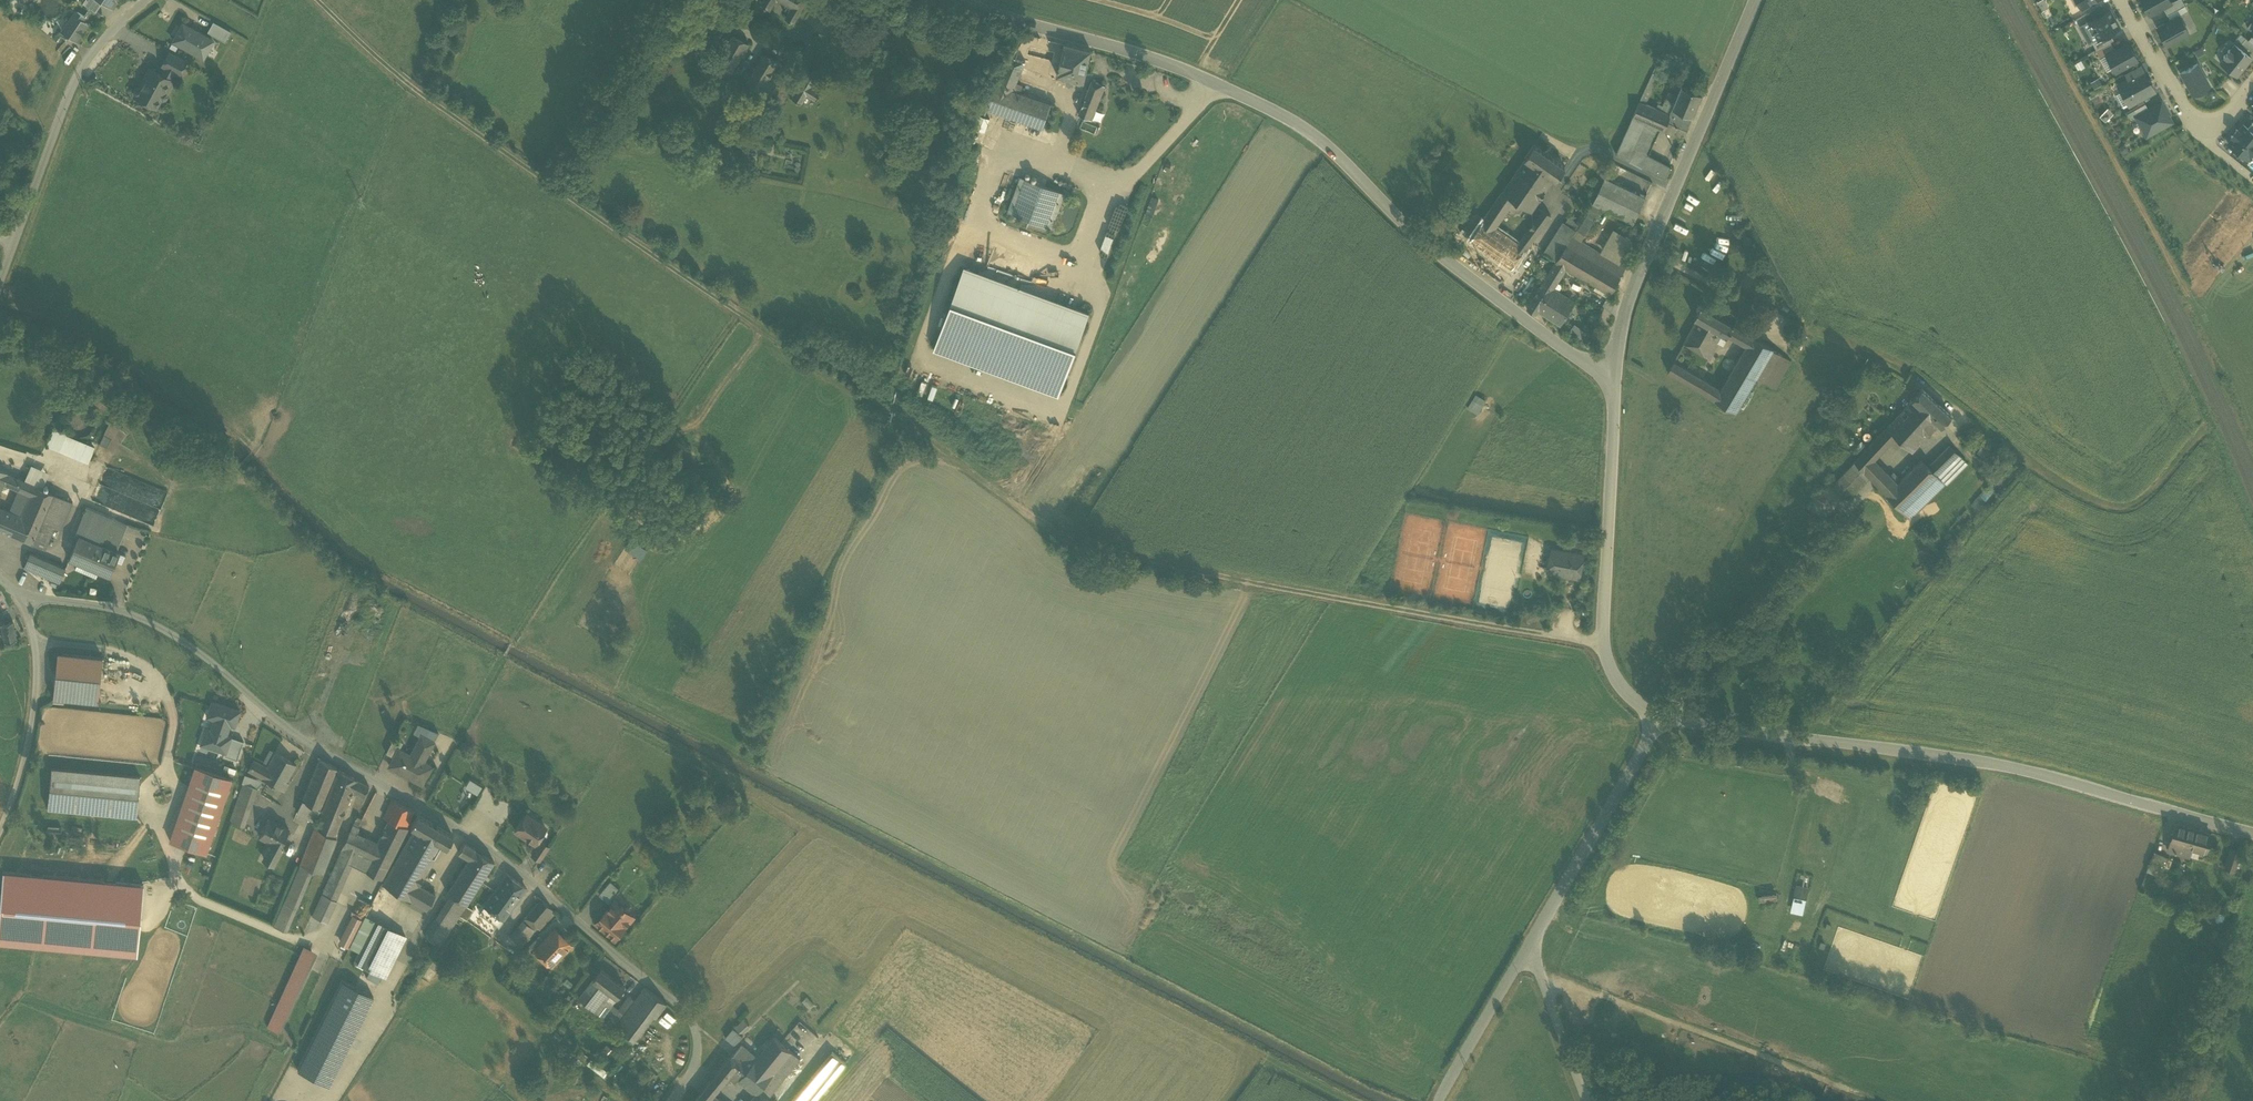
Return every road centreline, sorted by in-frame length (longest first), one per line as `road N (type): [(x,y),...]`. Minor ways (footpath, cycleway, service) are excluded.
road 1 (track): [(315,0),(434,101),(1080,554),(1334,598)]
road 2 (unclassified): [(671,1100),(697,1053),(687,1014),(509,865),(306,743),(169,634),(122,613),(22,593)]
road 3 (unclassified): [(1615,385),(1420,236),(1298,122),(1150,57),(967,0)]
road 4 (unclassified): [(2252,834),(1987,763),(1661,715)]
road 5 (track): [(420,808),(547,582),(746,317)]
road 6 (unclassified): [(1754,0),(1629,297),(1615,385)]
road 7 (unclassified): [(1661,715),(1620,687),(1604,644),(1615,385)]
road 8 (unclassified): [(145,0),(91,51),(68,87),(0,279)]
road 9 (unclassified): [(1528,946),(1661,715)]
road 10 (unclassified): [(0,829),(36,695),(22,593)]
road 11 (track): [(1544,989),(1563,985),(1608,996),(1747,1050)]
road 12 (unclassified): [(1438,1100),(1528,946)]
road 13 (residential): [(1528,946),(1586,1100)]
road 14 (residential): [(2201,122),(2182,106),(2123,0)]

